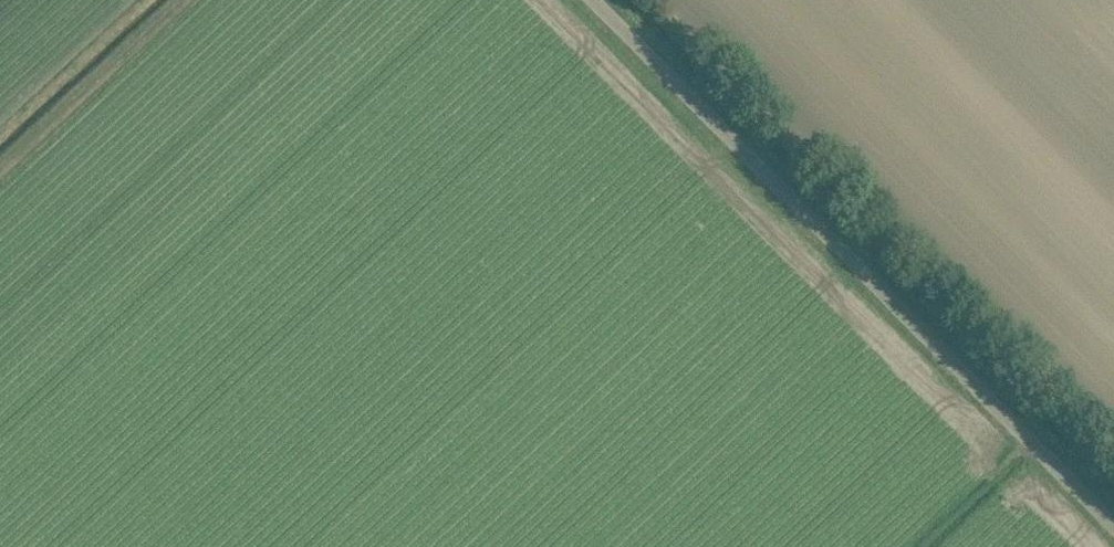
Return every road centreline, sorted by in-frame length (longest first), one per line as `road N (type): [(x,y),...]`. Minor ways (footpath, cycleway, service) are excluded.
road 1 (unclassified): [(594,0),(1113,523)]

